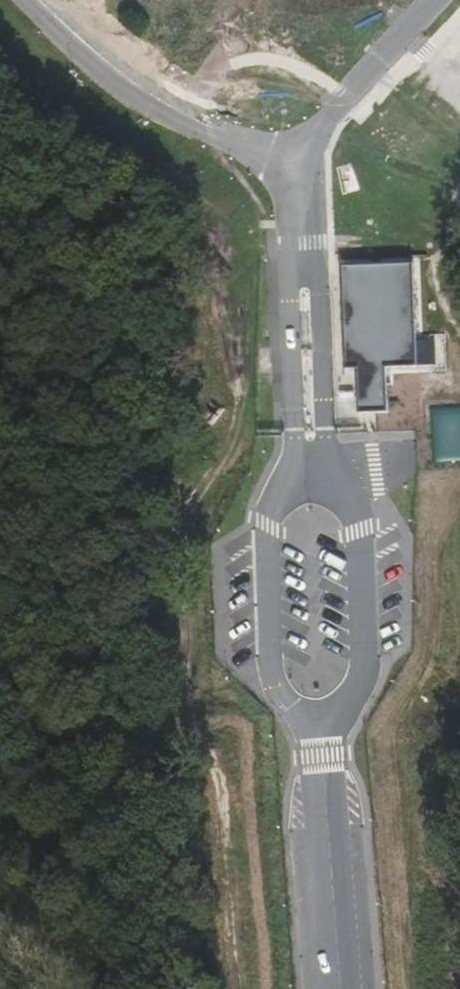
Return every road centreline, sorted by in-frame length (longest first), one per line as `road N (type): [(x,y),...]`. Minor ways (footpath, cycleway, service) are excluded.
road 1 (unclassified): [(301,487),(274,505),(269,530),(271,664),(281,691),(326,749)]
road 2 (unclassified): [(307,245),(302,168),(321,134),(438,0)]
road 3 (unclassified): [(326,749),(363,674),(361,522),(355,503),(327,484)]
road 4 (unclassified): [(307,245),(289,285),(301,487)]
road 5 (unclassified): [(327,484),(318,281),(307,245)]
road 6 (unclassified): [(347,988),(326,749)]

